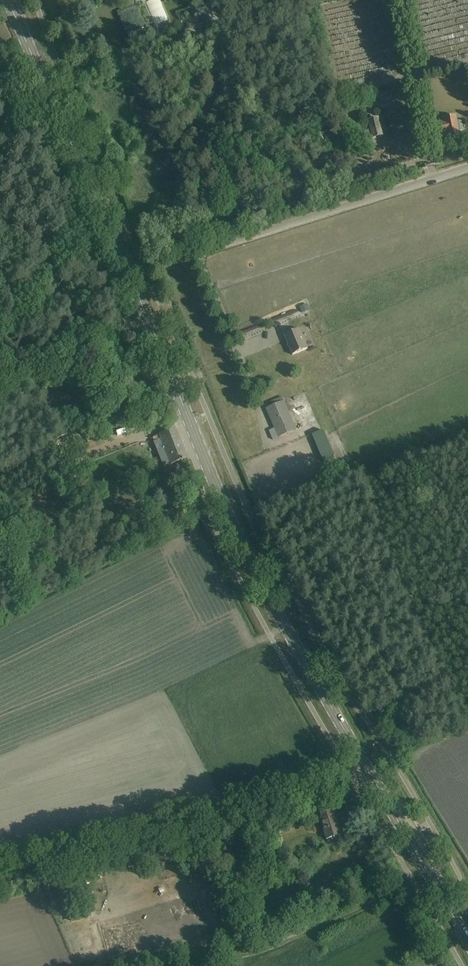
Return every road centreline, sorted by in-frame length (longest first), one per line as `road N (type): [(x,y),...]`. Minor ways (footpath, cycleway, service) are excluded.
road 1 (primary): [(467,944),(256,580),(129,275)]
road 2 (track): [(0,881),(372,780)]
road 3 (unclassified): [(129,275),(467,170)]
road 4 (primary): [(129,275),(8,0)]

